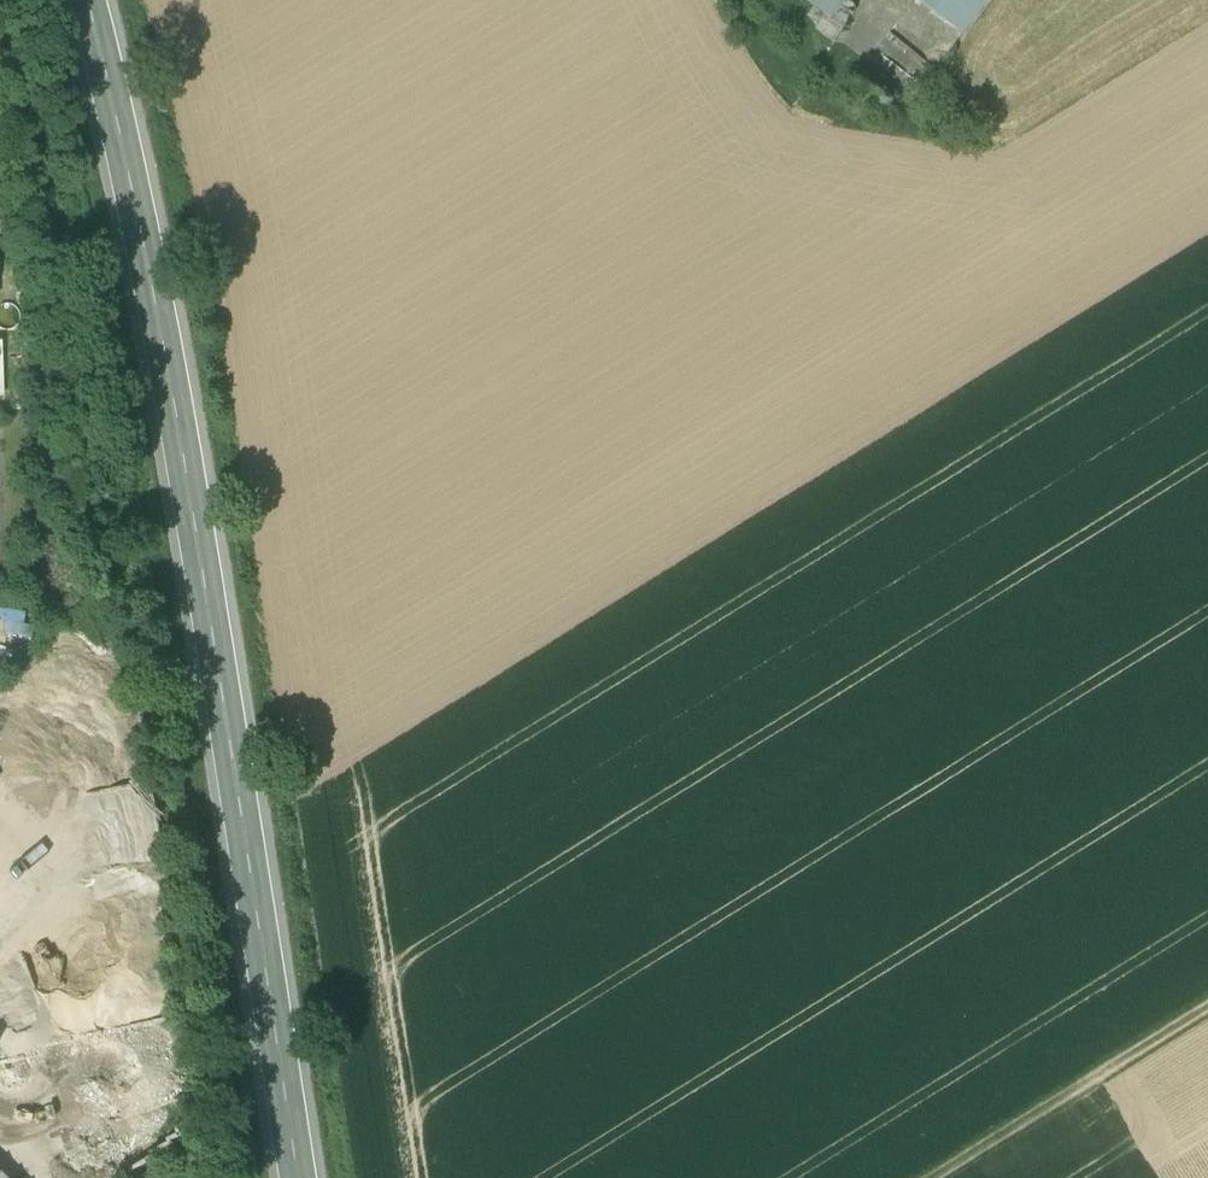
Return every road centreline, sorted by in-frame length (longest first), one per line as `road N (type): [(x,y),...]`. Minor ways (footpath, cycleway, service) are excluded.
road 1 (secondary): [(85,0),(140,201),(299,1177)]

